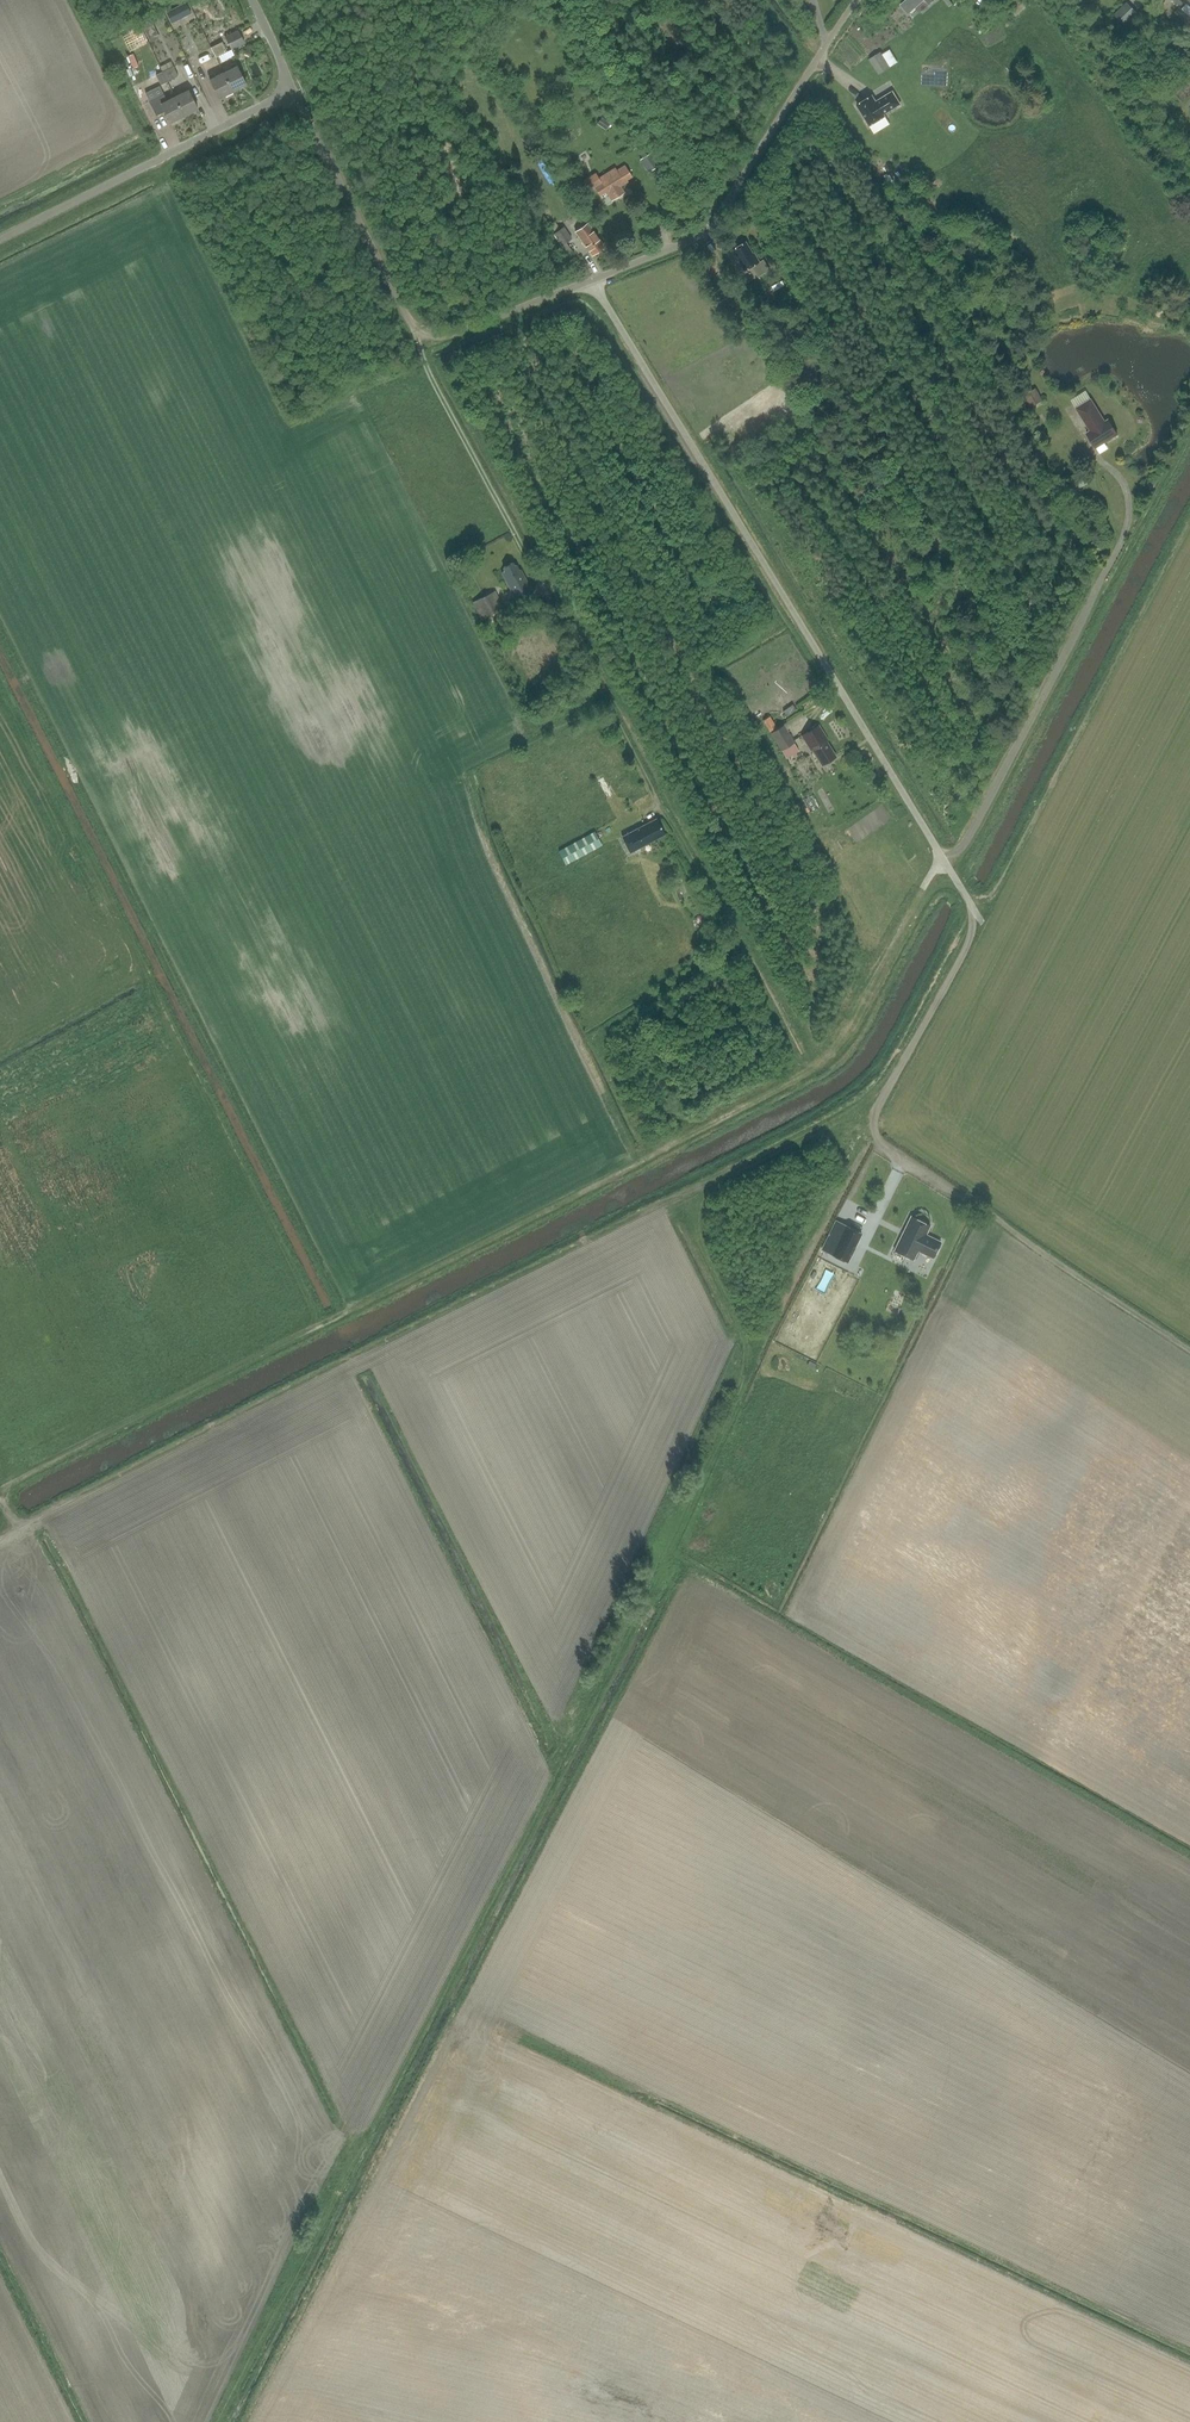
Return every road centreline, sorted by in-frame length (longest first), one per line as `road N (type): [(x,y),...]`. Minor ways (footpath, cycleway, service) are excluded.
road 1 (residential): [(590,280),(965,896)]
road 2 (track): [(422,350),(666,818)]
road 3 (track): [(941,857),(976,834),(1122,542),(1128,503),(1111,468)]
road 4 (unclassified): [(590,280),(714,218),(859,0)]
road 5 (unclassified): [(291,93),(0,240)]
road 6 (unclassified): [(422,350),(291,93)]
road 7 (track): [(1189,1351),(1001,1224)]
road 8 (unclassified): [(422,350),(590,280)]

